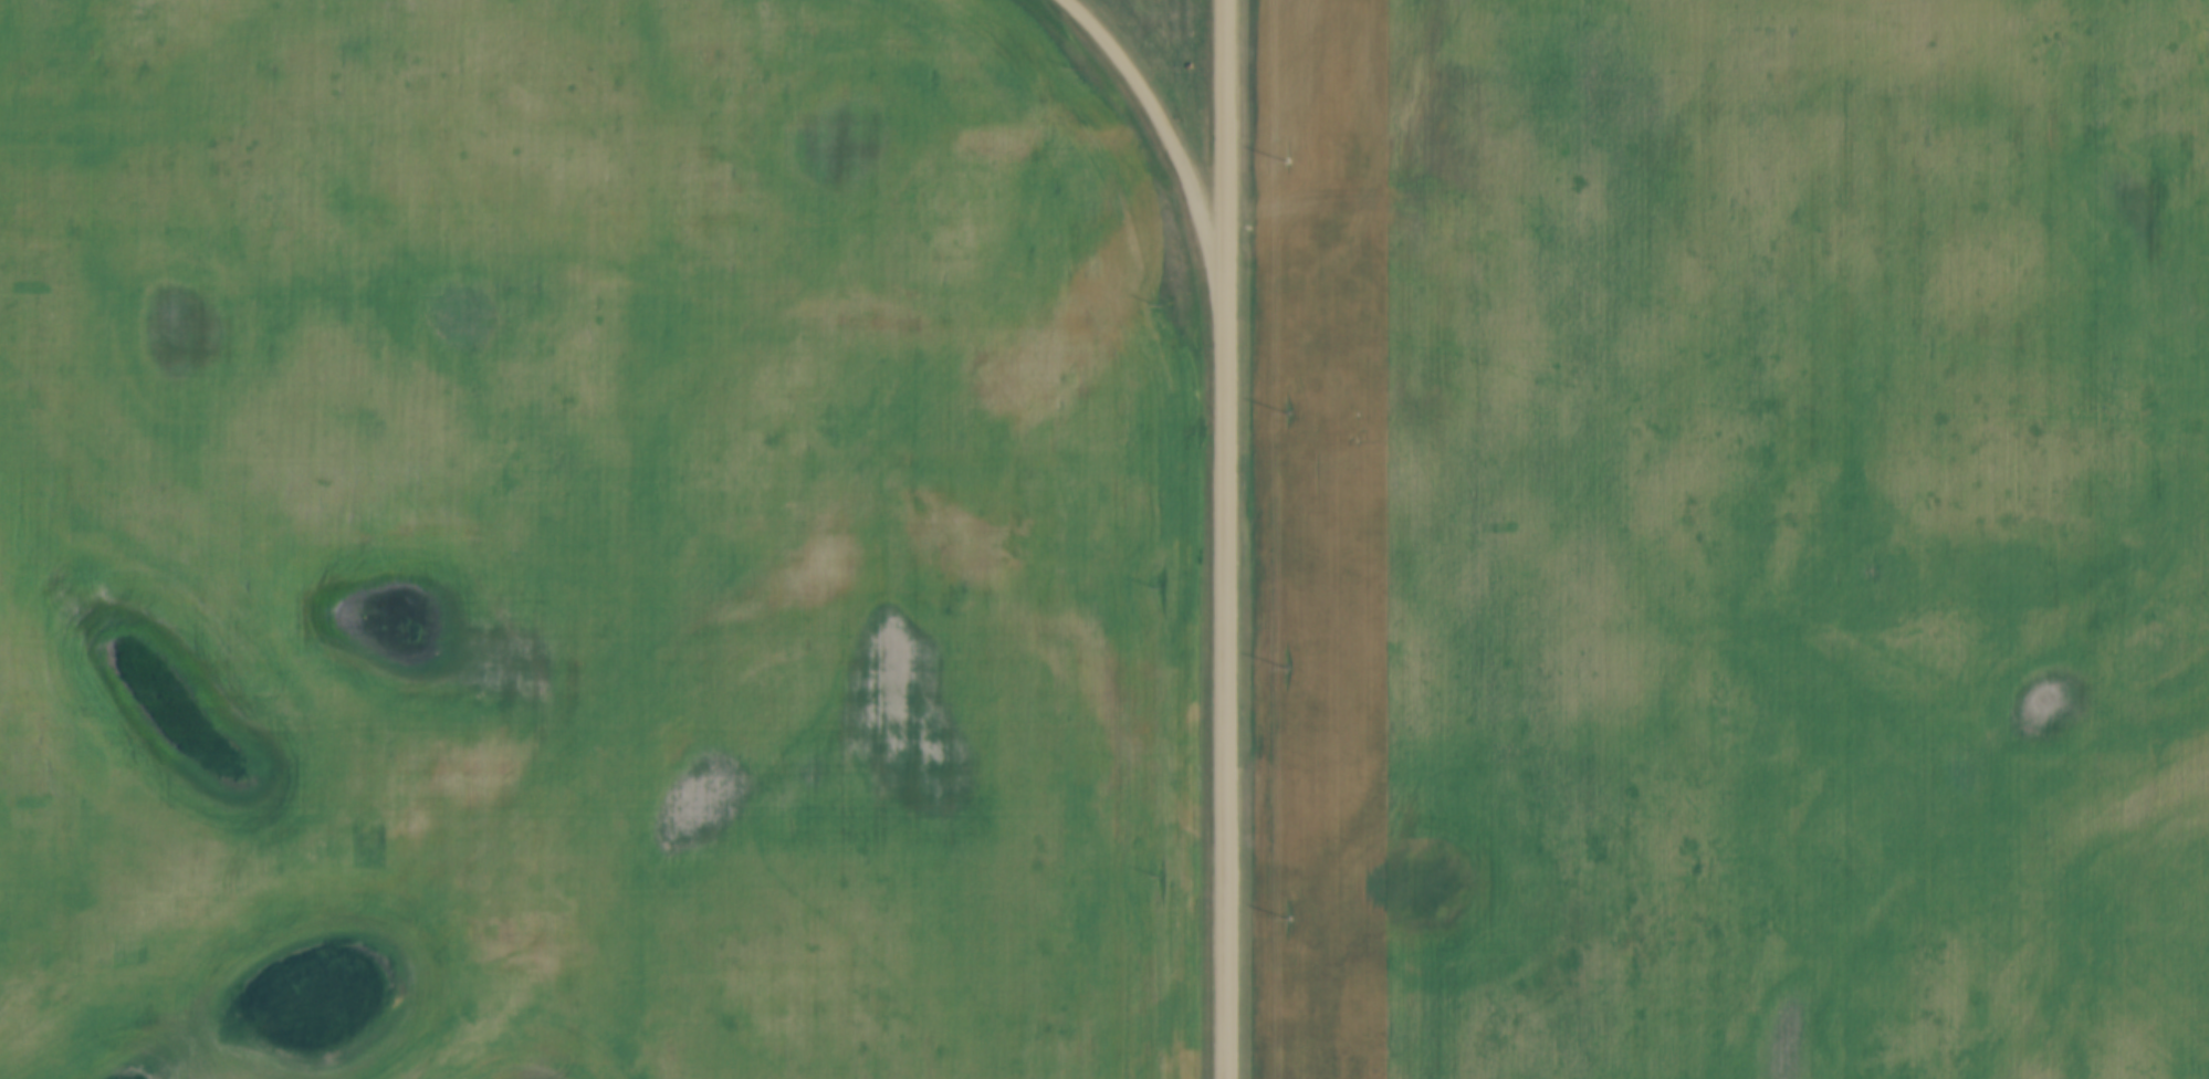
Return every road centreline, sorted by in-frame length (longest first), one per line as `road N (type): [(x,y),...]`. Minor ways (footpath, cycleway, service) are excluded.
road 1 (tertiary): [(1228,1078),(1229,0)]
road 2 (tertiary): [(1229,295),(1207,208),(1179,139),(1131,61),(1074,0)]

